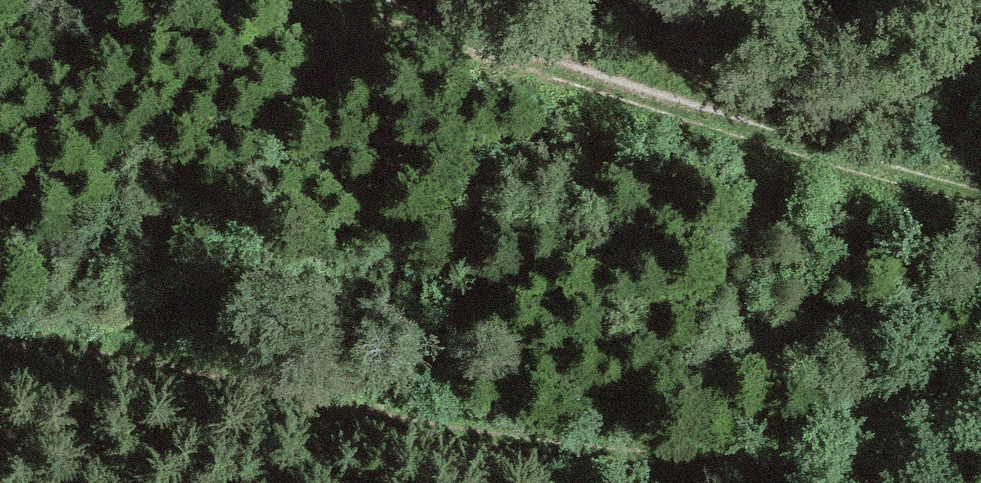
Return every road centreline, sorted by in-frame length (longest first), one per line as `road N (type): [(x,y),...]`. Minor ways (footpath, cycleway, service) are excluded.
road 1 (track): [(814,482),(464,445),(53,355),(0,361)]
road 2 (track): [(382,0),(980,193)]

